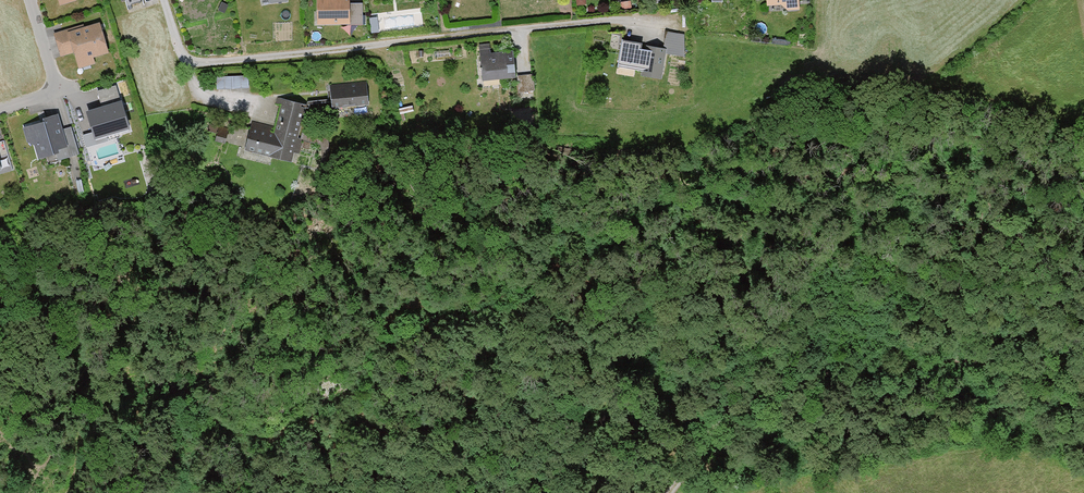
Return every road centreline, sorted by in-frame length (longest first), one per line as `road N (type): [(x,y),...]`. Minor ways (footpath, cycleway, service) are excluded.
road 1 (residential): [(640,19),(191,64),(162,0)]
road 2 (track): [(1083,375),(964,357),(760,385),(735,398),(669,492)]
road 3 (track): [(65,492),(81,419),(100,386),(127,375),(162,371),(215,420),(257,436),(280,433),(356,384)]
road 4 (residential): [(33,0),(55,91),(0,107)]

